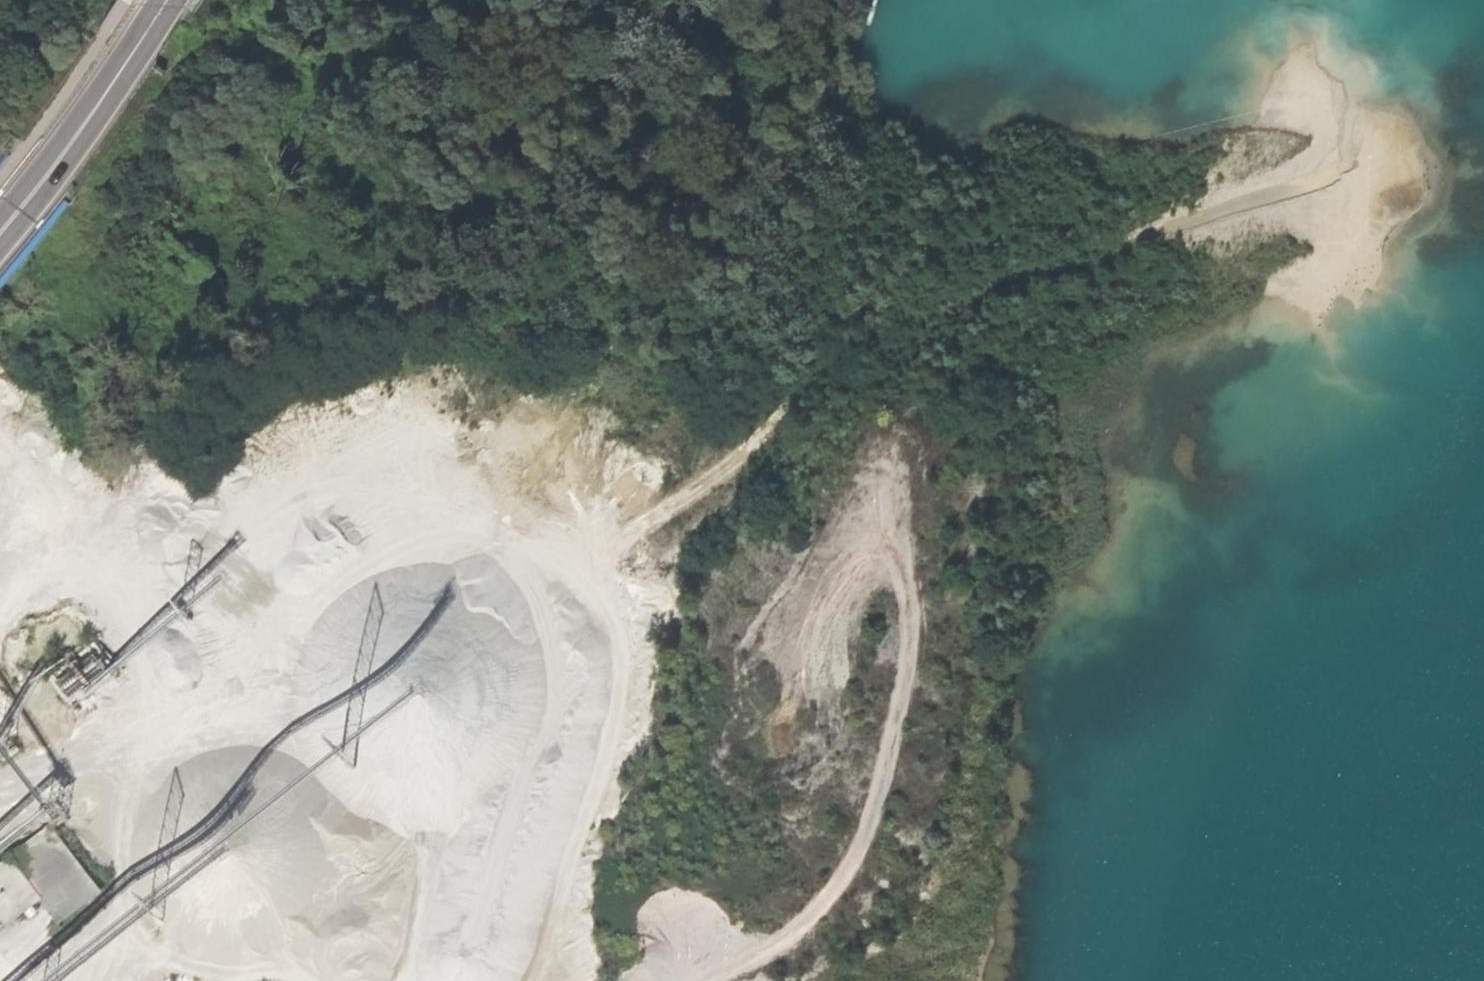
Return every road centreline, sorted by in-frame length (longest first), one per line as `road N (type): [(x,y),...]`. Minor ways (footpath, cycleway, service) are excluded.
road 1 (primary): [(173,0),(0,243)]

